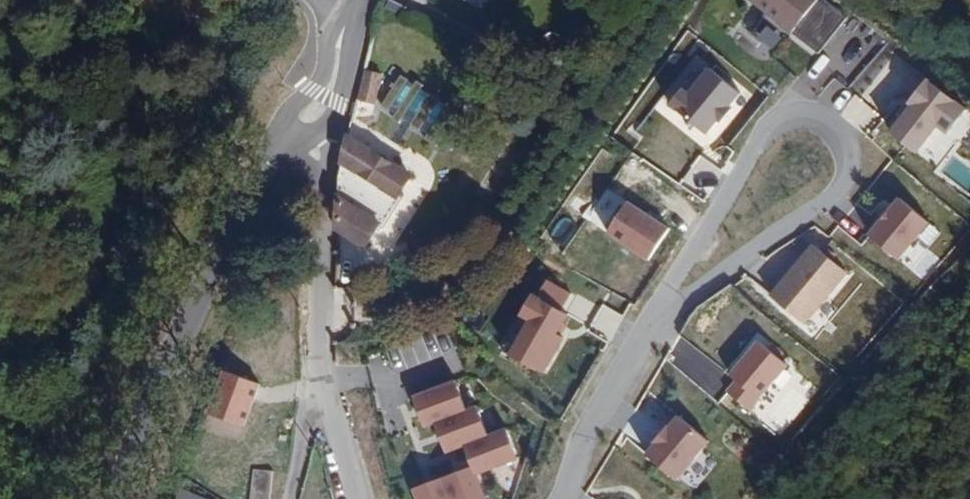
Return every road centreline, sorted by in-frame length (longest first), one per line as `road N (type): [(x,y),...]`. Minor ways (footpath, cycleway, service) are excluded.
road 1 (residential): [(656,316),(835,192),(848,164),(837,137),(804,119),(771,126),(664,301)]
road 2 (tertiary): [(118,498),(190,317),(279,141)]
road 3 (residential): [(656,316),(561,498)]
road 4 (residential): [(328,183),(315,271),(324,372)]
road 5 (tertiary): [(349,11),(279,141)]
road 6 (residential): [(324,372),(290,498)]
road 7 (residential): [(324,372),(347,498)]

